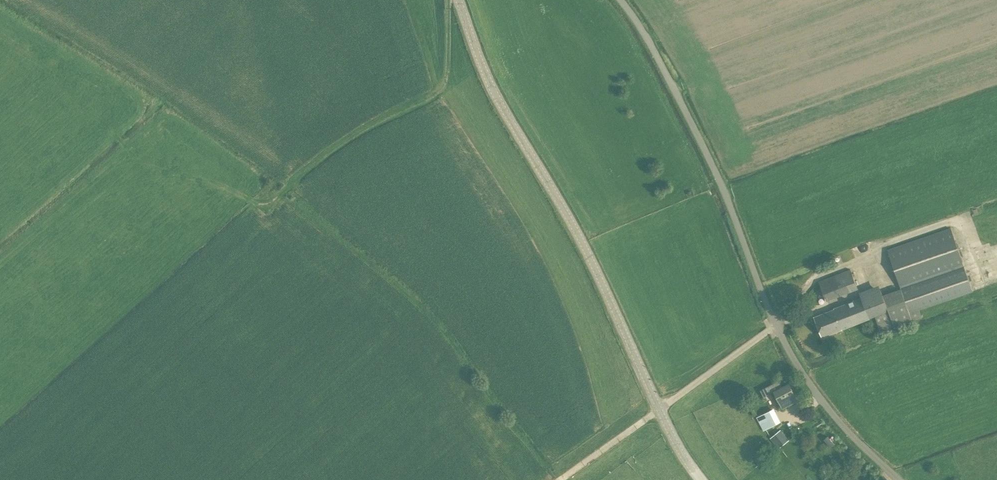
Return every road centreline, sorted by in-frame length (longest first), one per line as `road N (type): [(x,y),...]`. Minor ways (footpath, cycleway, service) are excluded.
road 1 (tertiary): [(659,410),(588,255),(482,69),(458,0)]
road 2 (unclassified): [(776,325),(711,160),(619,0)]
road 3 (unclassified): [(898,479),(801,372),(776,325)]
road 4 (unclassified): [(659,410),(776,325)]
road 5 (track): [(659,410),(560,479)]

